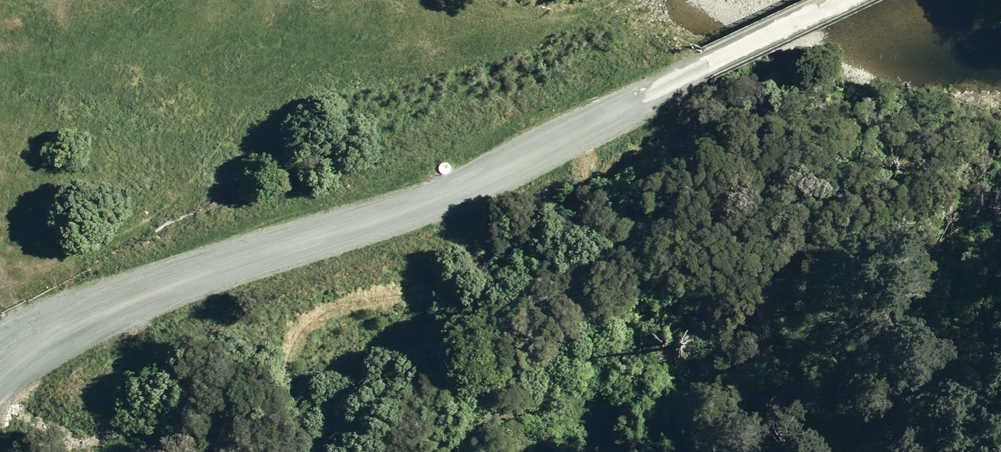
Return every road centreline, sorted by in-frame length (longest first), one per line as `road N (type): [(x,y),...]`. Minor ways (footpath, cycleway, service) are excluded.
road 1 (unclassified): [(834,0),(446,197),(103,310),(0,375)]
road 2 (track): [(301,451),(279,412),(275,375),(301,349),(385,301),(446,277),(652,165),(662,147),(630,105)]
road 3 (track): [(1000,330),(657,134)]
road 4 (track): [(554,451),(588,427),(594,409),(585,396),(510,414),(466,451)]
road 5 (track): [(1000,359),(840,451)]

